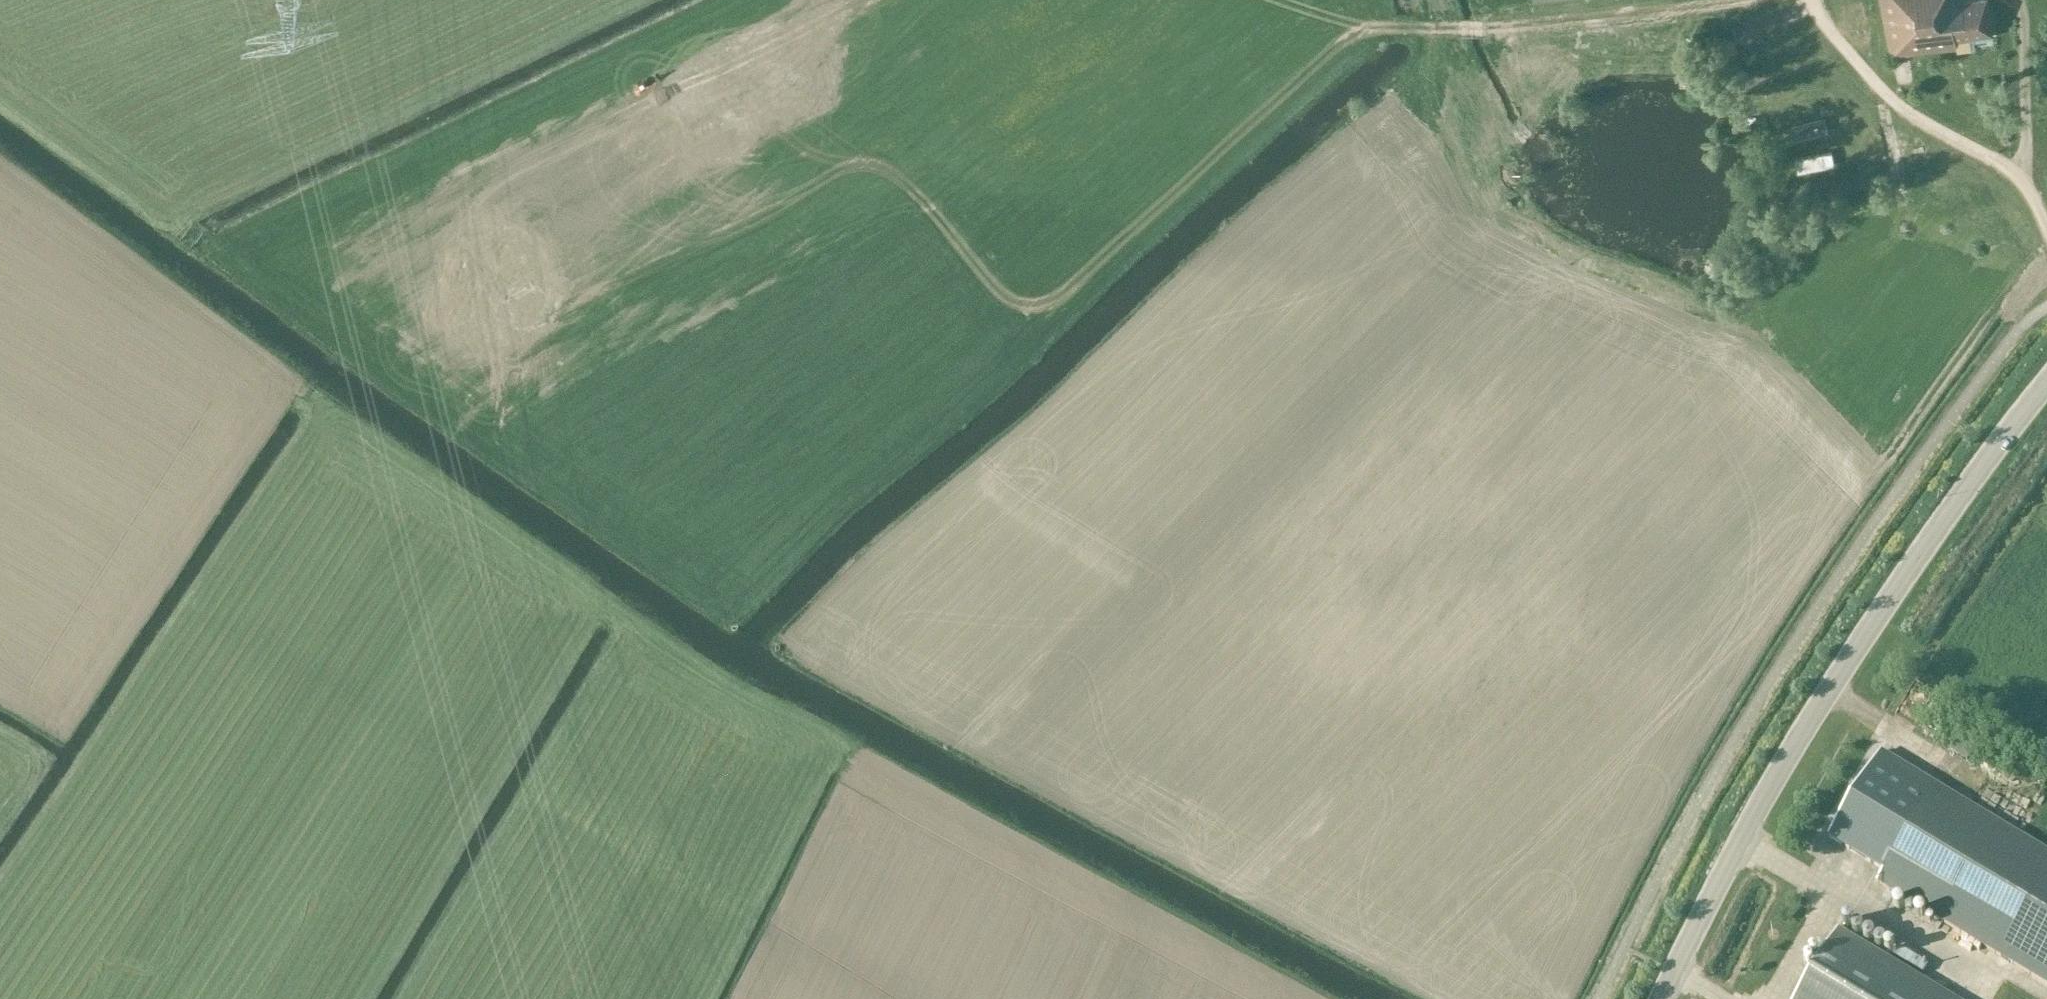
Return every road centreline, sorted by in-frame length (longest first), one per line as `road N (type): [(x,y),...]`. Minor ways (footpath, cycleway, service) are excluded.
road 1 (secondary): [(1662,998),(1754,816),(1839,676),(2046,385)]

